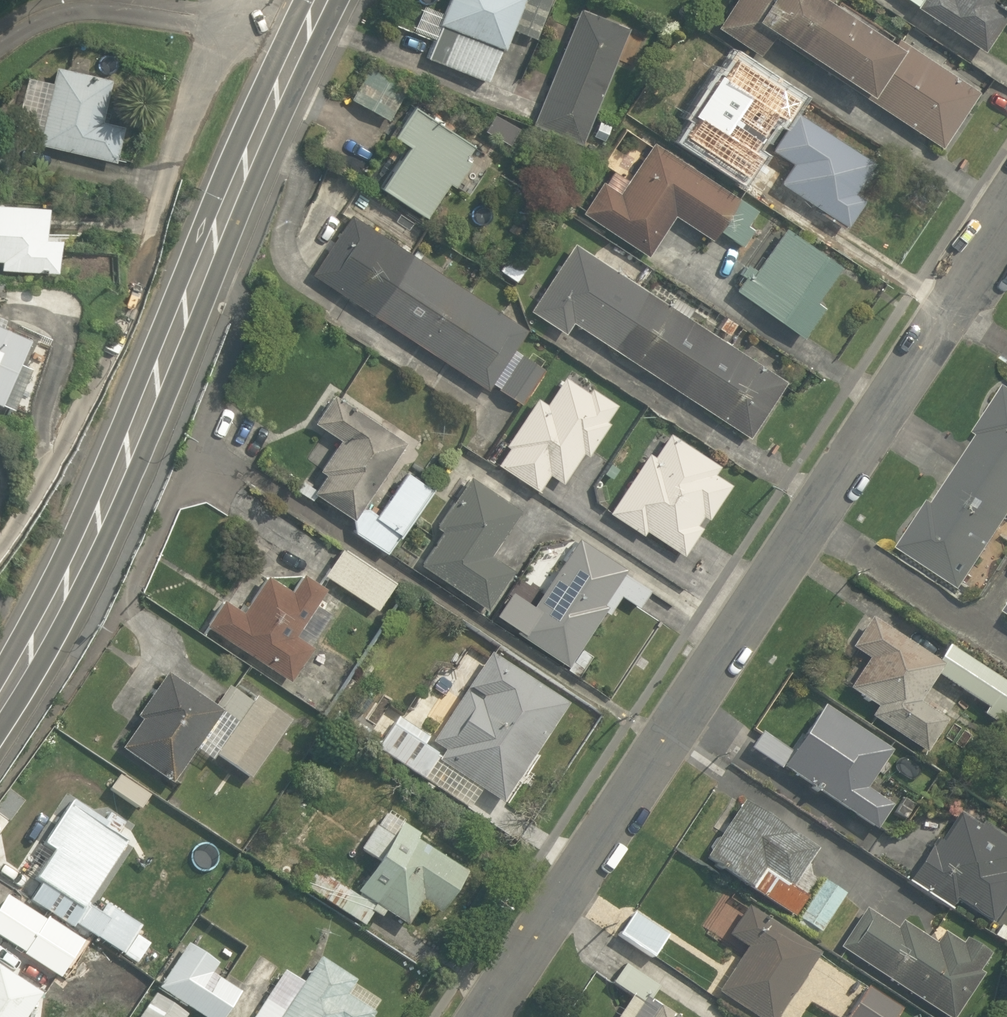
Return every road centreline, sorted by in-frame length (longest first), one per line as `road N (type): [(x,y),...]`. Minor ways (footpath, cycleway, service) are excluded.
road 1 (unclassified): [(487,1016),(1006,227)]
road 2 (secondary): [(0,704),(73,585),(228,206),(322,0)]

